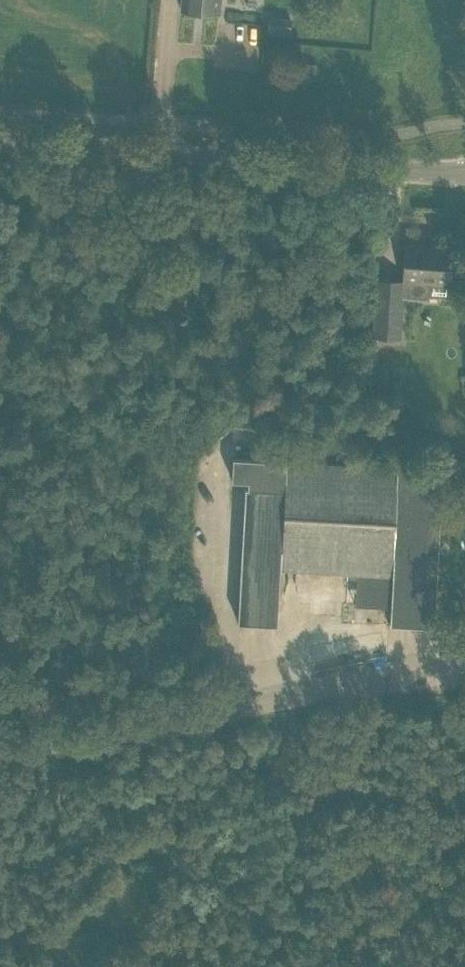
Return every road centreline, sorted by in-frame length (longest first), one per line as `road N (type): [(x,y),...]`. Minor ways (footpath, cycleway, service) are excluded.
road 1 (tertiary): [(464,172),(0,141)]
road 2 (unclassified): [(0,786),(427,689)]

